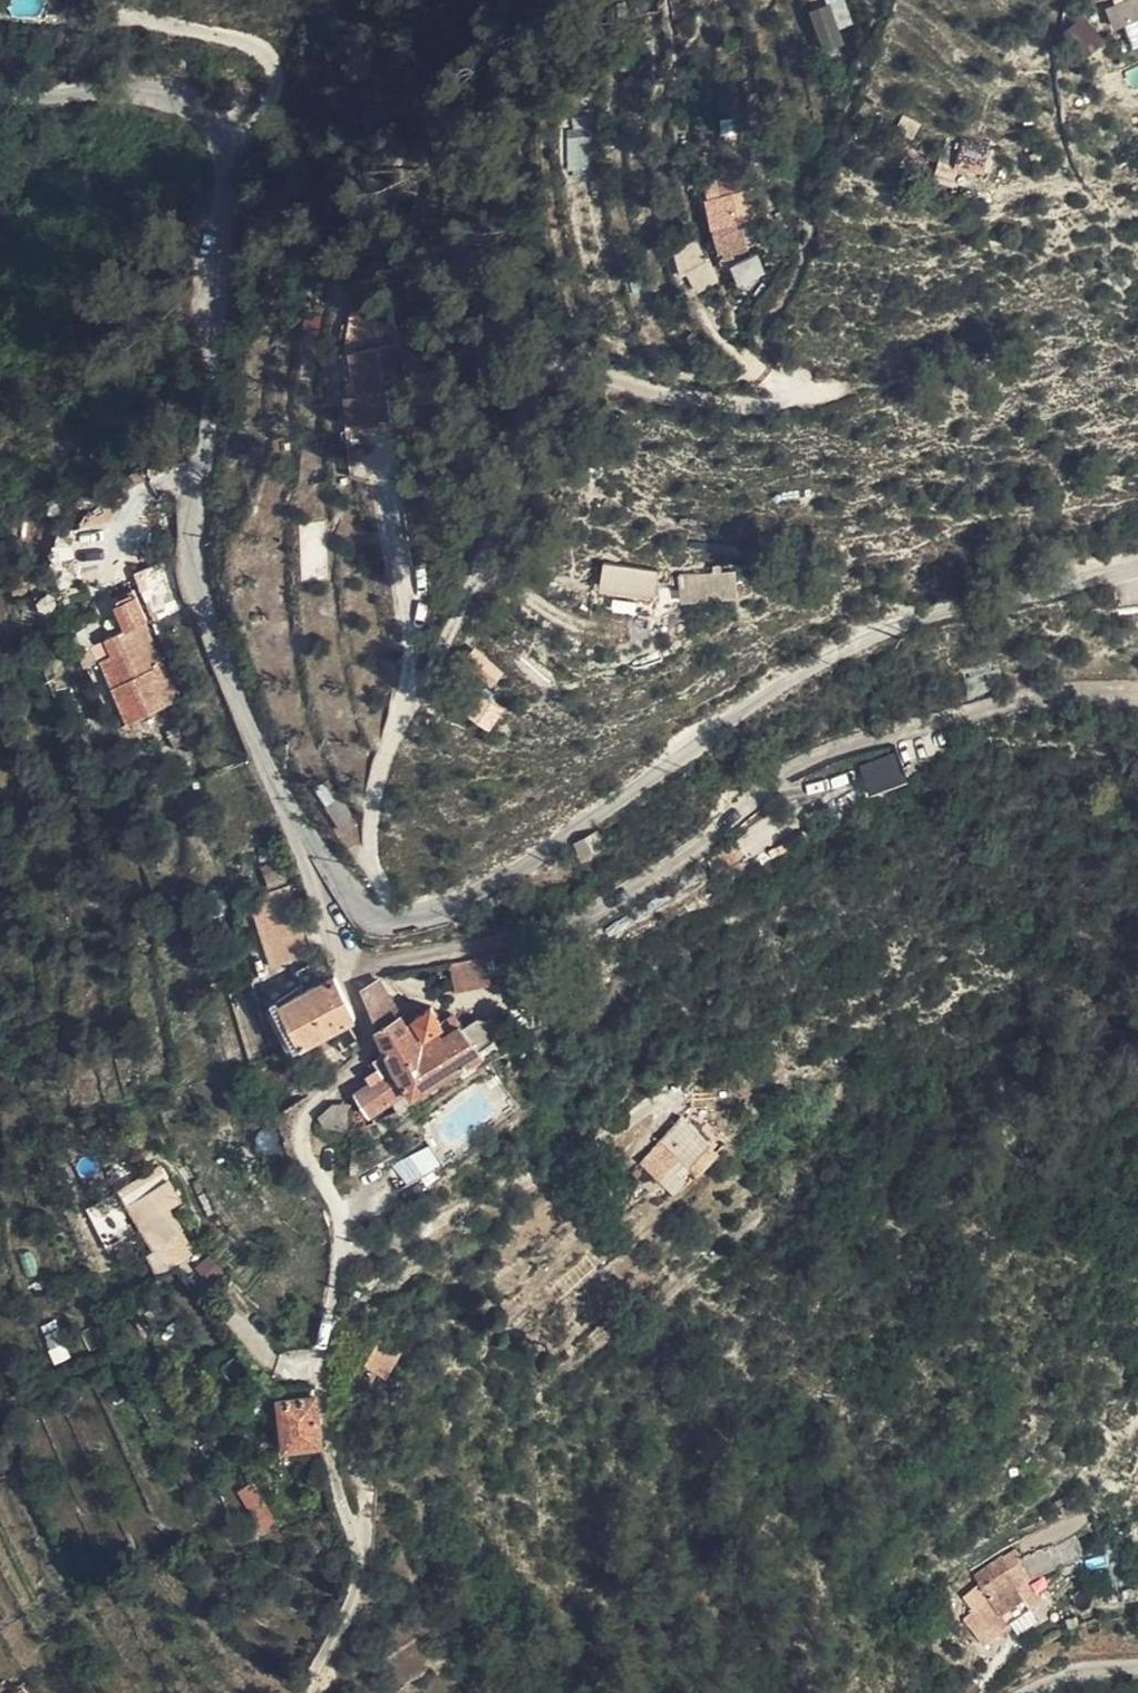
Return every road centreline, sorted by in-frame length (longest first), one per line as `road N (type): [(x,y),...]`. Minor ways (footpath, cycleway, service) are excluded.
road 1 (unclassified): [(1137,564),(901,624),(819,663),(475,898),(417,918),(387,914),(341,883),(307,835),(223,671),(195,588),(194,494),(227,209),(214,144),(183,112),(136,94),(0,99)]
road 2 (track): [(357,963),(537,933),(634,895),(799,768),(940,719),(1089,683),(1137,687)]
road 3 (track): [(357,963),(358,994),(375,1031),(360,1062),(305,1116),(306,1152),(342,1214),(345,1264),(321,1364),(334,1486),(366,1562),(310,1692)]
road 4 (track): [(399,715),(433,672),(519,491),(525,388),(555,362),(667,402),(757,407),(779,382)]
road 5 (track): [(399,715),(412,650),(383,442)]
road 6 (track): [(363,904),(399,715)]
road 7 (track): [(307,835),(300,865),(342,950),(357,963)]

